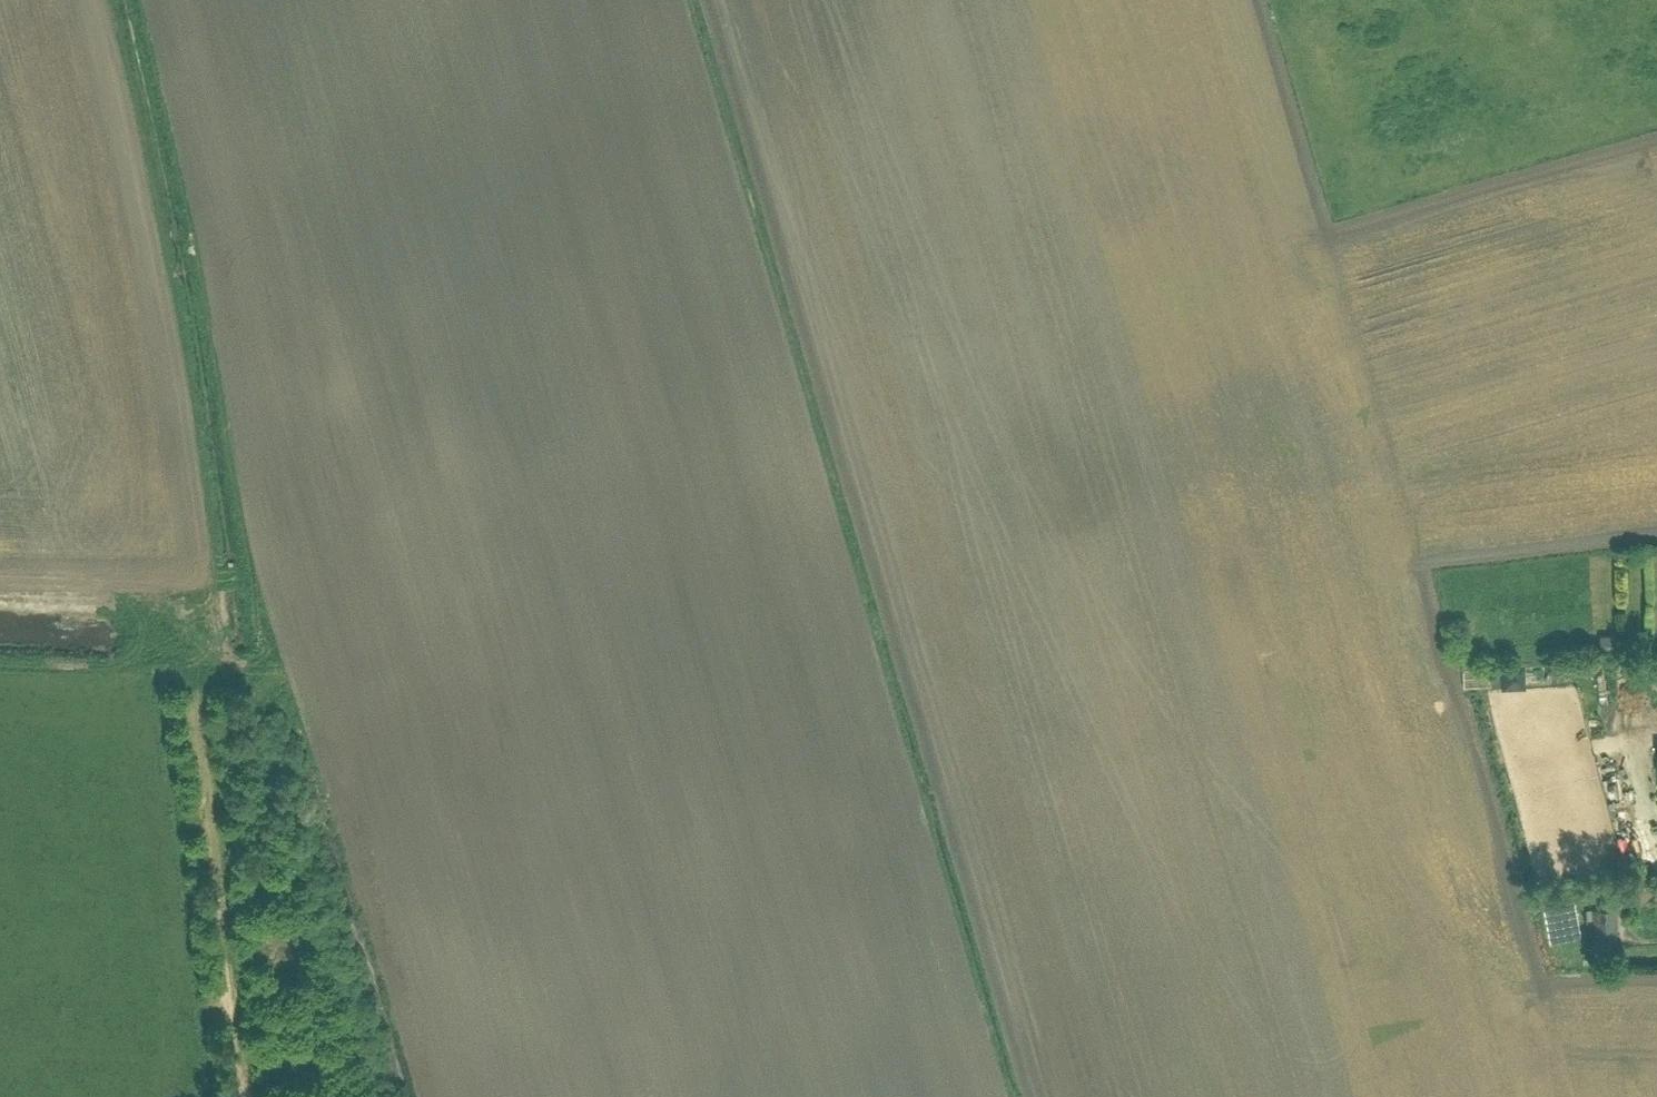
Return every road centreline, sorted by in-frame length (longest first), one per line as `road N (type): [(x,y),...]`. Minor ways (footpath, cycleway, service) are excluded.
road 1 (track): [(0,699),(91,694),(157,646),(191,657),(248,1096)]

